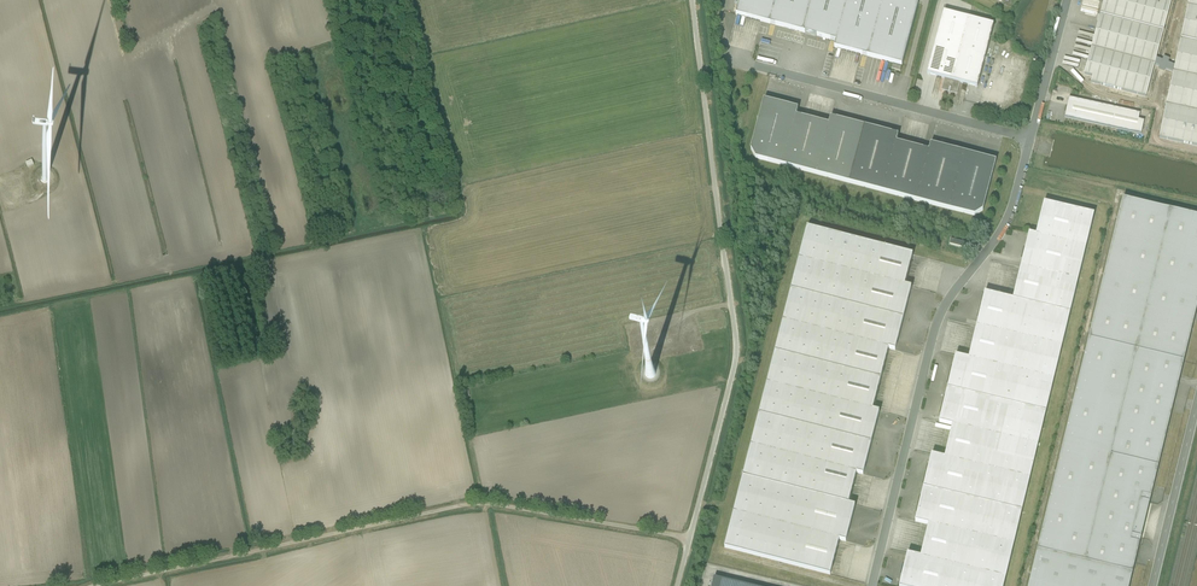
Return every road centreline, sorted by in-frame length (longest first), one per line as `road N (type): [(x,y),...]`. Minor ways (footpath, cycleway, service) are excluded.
road 1 (unclassified): [(101,585),(480,502),(690,539)]
road 2 (unclassified): [(692,0),(737,363),(690,539)]
road 3 (unclassified): [(1030,138),(1009,216),(937,321),(872,585)]
road 4 (unclassified): [(1030,138),(756,67)]
road 5 (unclassified): [(1151,585),(1196,401)]
road 6 (unclassified): [(1066,0),(1030,138)]

